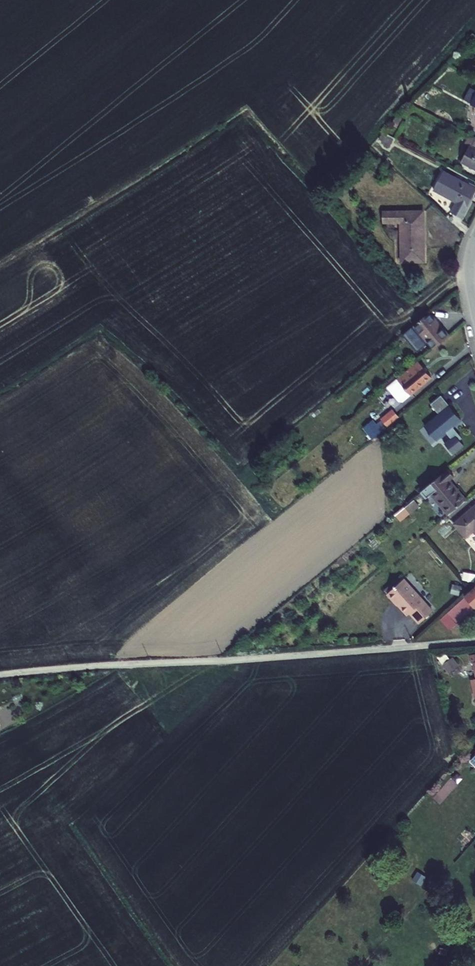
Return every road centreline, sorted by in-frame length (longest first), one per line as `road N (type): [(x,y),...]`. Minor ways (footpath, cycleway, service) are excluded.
road 1 (unclassified): [(403,647),(0,675)]

